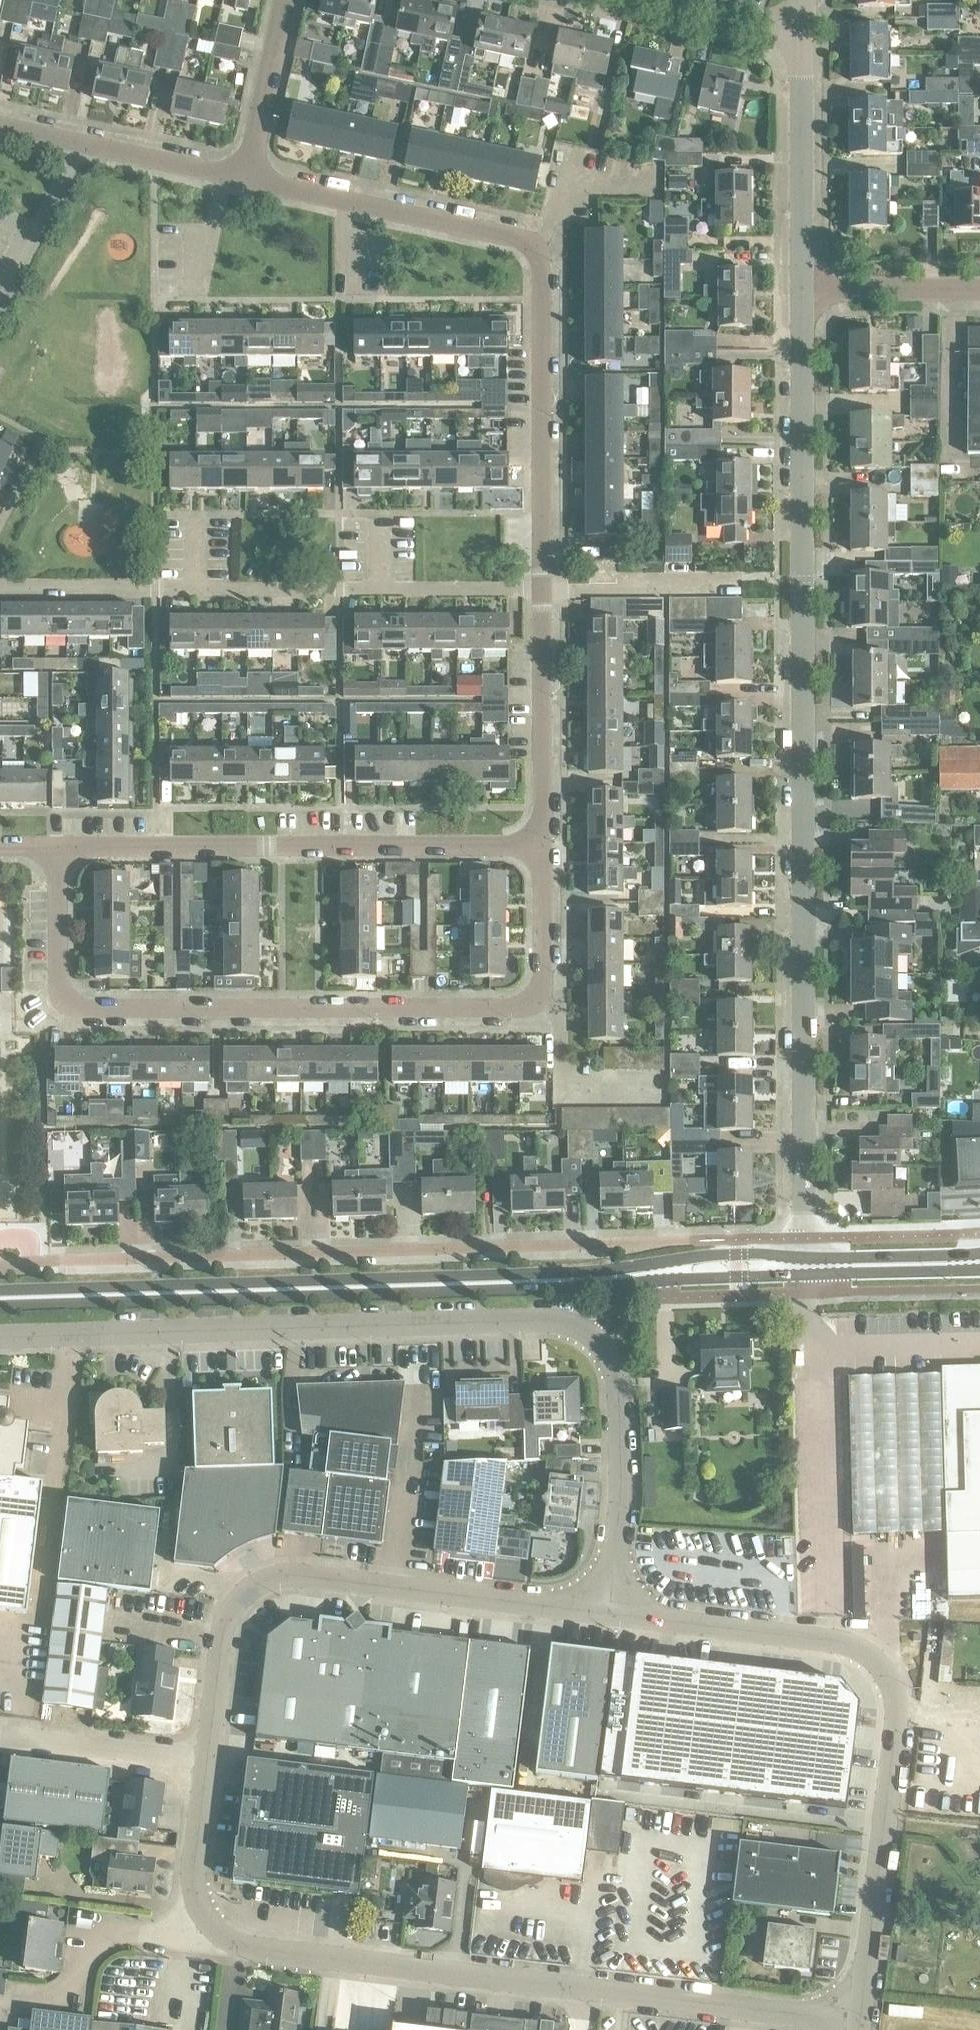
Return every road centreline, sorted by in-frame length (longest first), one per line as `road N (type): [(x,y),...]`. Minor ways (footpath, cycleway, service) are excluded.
road 1 (residential): [(807,1265),(799,293)]
road 2 (residential): [(608,1614),(623,1470),(621,1377),(573,1326),(543,1318),(0,1334)]
road 3 (residential): [(206,1765),(193,1887),(202,1912),(239,1943),(859,2016)]
road 4 (primary): [(0,1297),(807,1265)]
road 5 (residential): [(58,848),(60,985),(74,1008),(520,1006),(539,993),(539,842)]
road 6 (residential): [(704,1240),(0,1263)]
road 7 (residential): [(859,2016),(898,1716),(885,1667),(843,1644),(608,1614)]
road 8 (residential): [(608,1614),(275,1578),(250,1589),(224,1632),(206,1765)]
road 9 (residential): [(0,588),(540,589)]
road 10 (residential): [(540,589),(539,267),(512,227),(348,191)]
road 11 (residential): [(58,848),(539,842)]
road 12 (residential): [(799,293),(806,31)]
road 13 (residential): [(539,842),(540,589)]
road 14 (residential): [(0,1742),(206,1765)]
road 15 (residential): [(87,137),(0,312)]
road 16 (residential): [(540,589),(731,587)]
road 17 (residential): [(799,293),(979,290)]
road 18 (residential): [(250,170),(284,0)]
road 19 (primary): [(807,1265),(979,1260)]
road 20 (residential): [(806,31),(660,0)]
road 21 (residential): [(87,137),(228,166)]
road 22 (residential): [(228,166),(195,300)]

